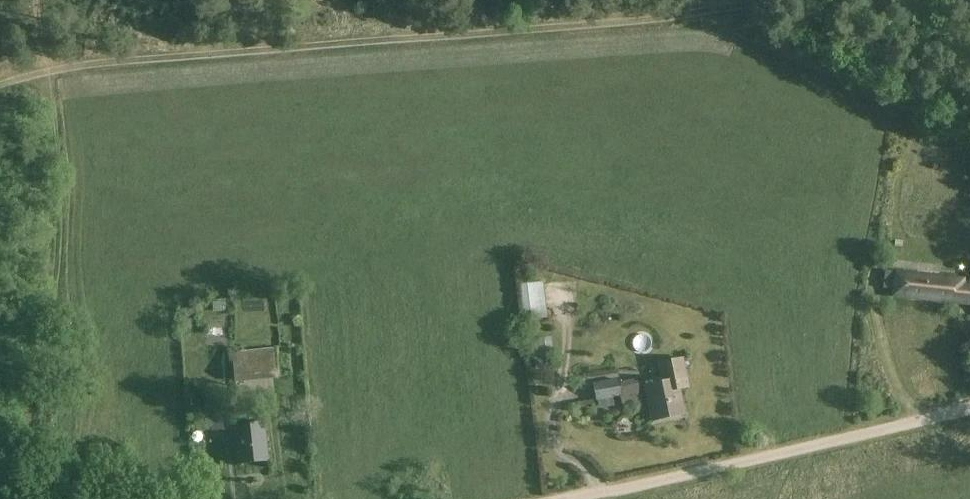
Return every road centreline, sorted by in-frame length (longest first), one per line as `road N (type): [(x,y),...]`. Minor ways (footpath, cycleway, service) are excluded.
road 1 (track): [(789,0),(54,67),(0,86)]
road 2 (track): [(54,67),(53,498)]
road 3 (unclassified): [(623,488),(969,409)]

